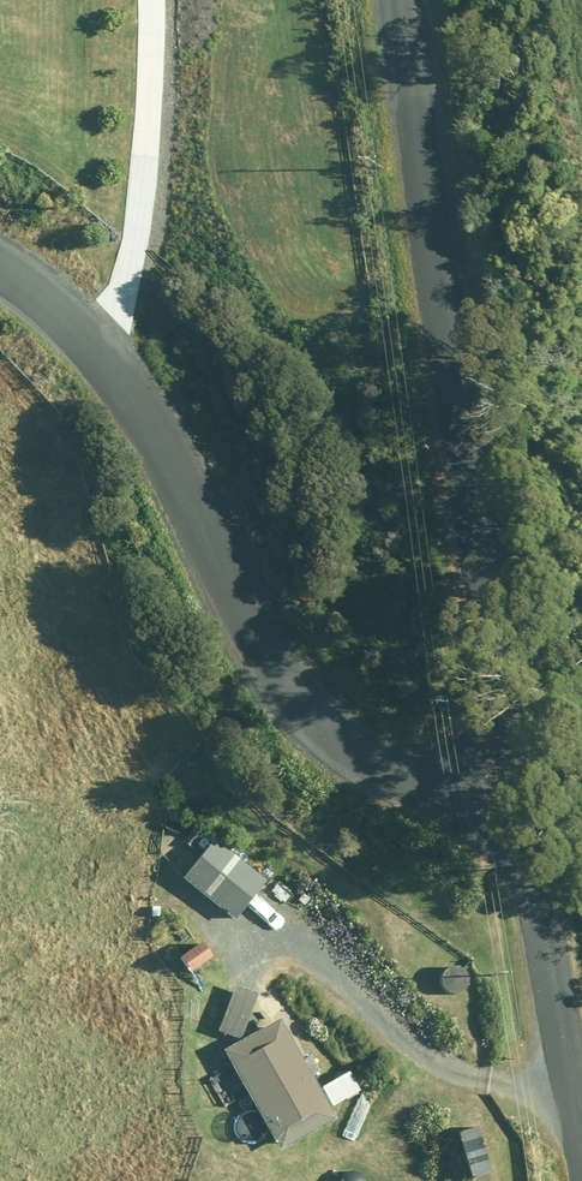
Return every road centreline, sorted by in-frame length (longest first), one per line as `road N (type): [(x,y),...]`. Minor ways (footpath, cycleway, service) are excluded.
road 1 (unclassified): [(402,0),(518,787)]
road 2 (residential): [(518,787),(451,800),(389,784),(324,724),(178,449),(109,344),(61,298),(0,265)]
road 3 (unclassified): [(518,787),(581,1115)]

